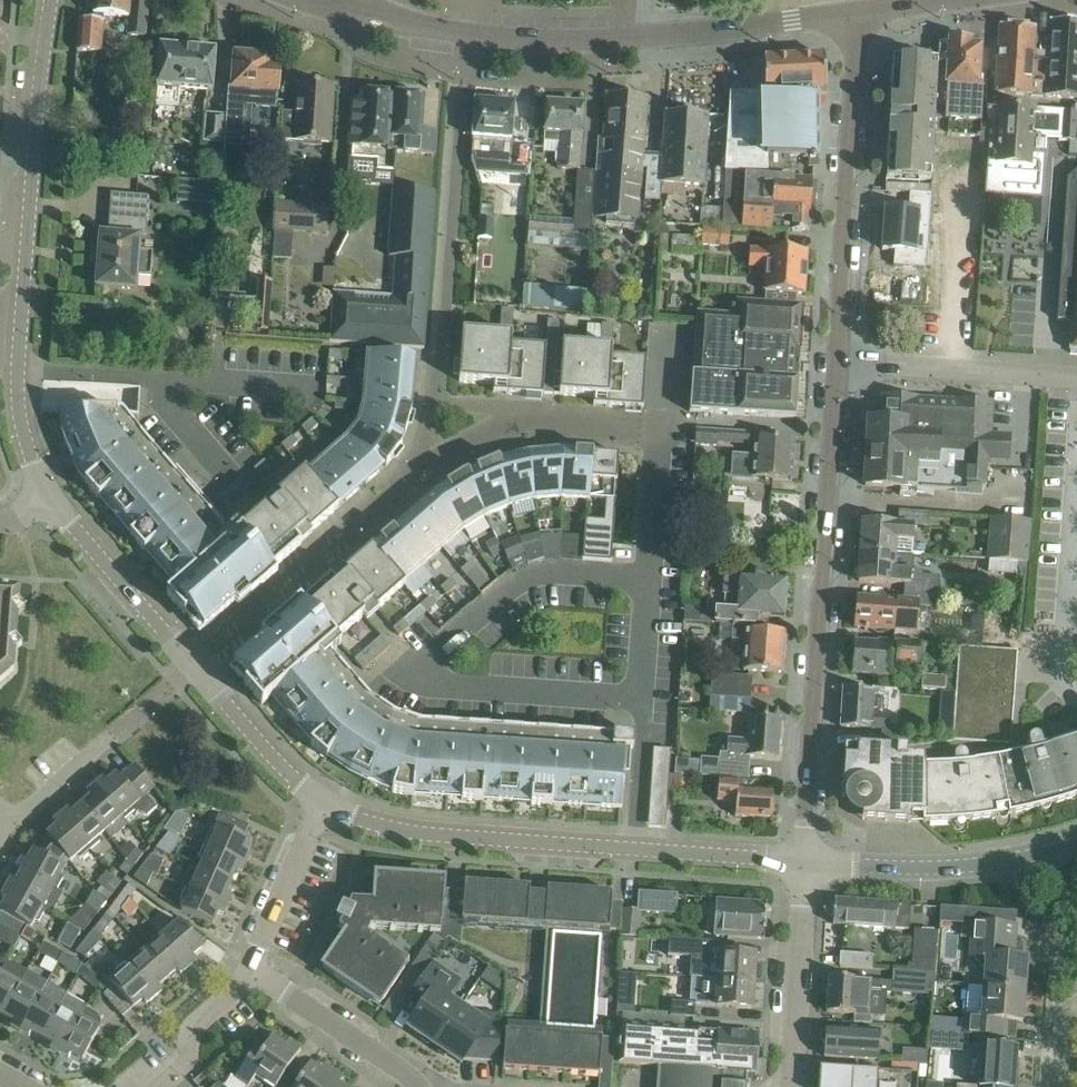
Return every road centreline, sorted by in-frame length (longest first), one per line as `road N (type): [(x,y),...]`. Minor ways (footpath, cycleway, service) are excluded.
road 1 (tertiary): [(50,0),(18,369),(21,426),(48,496),(195,666)]
road 2 (tertiary): [(838,360),(805,860)]
road 3 (tertiary): [(325,800),(355,817),(433,833),(805,860)]
road 4 (residential): [(437,446),(464,34)]
road 5 (tertiary): [(858,11),(644,36),(464,34)]
road 6 (tertiary): [(858,11),(838,360)]
road 7 (residential): [(195,666),(437,446)]
road 8 (tertiary): [(805,860),(971,865),(1076,843)]
road 9 (unclassified): [(1076,376),(838,360)]
road 10 (residential): [(437,446),(480,428),(545,421),(660,430)]
road 11 (tertiary): [(791,1086),(805,860)]
road 12 (residential): [(419,1086),(254,969)]
road 13 (tertiary): [(195,666),(278,762),(325,800)]
road 14 (residential): [(254,969),(325,800)]
road 15 (residential): [(160,1086),(188,1059),(193,1026),(254,969)]
road 16 (residential): [(15,820),(111,734)]

